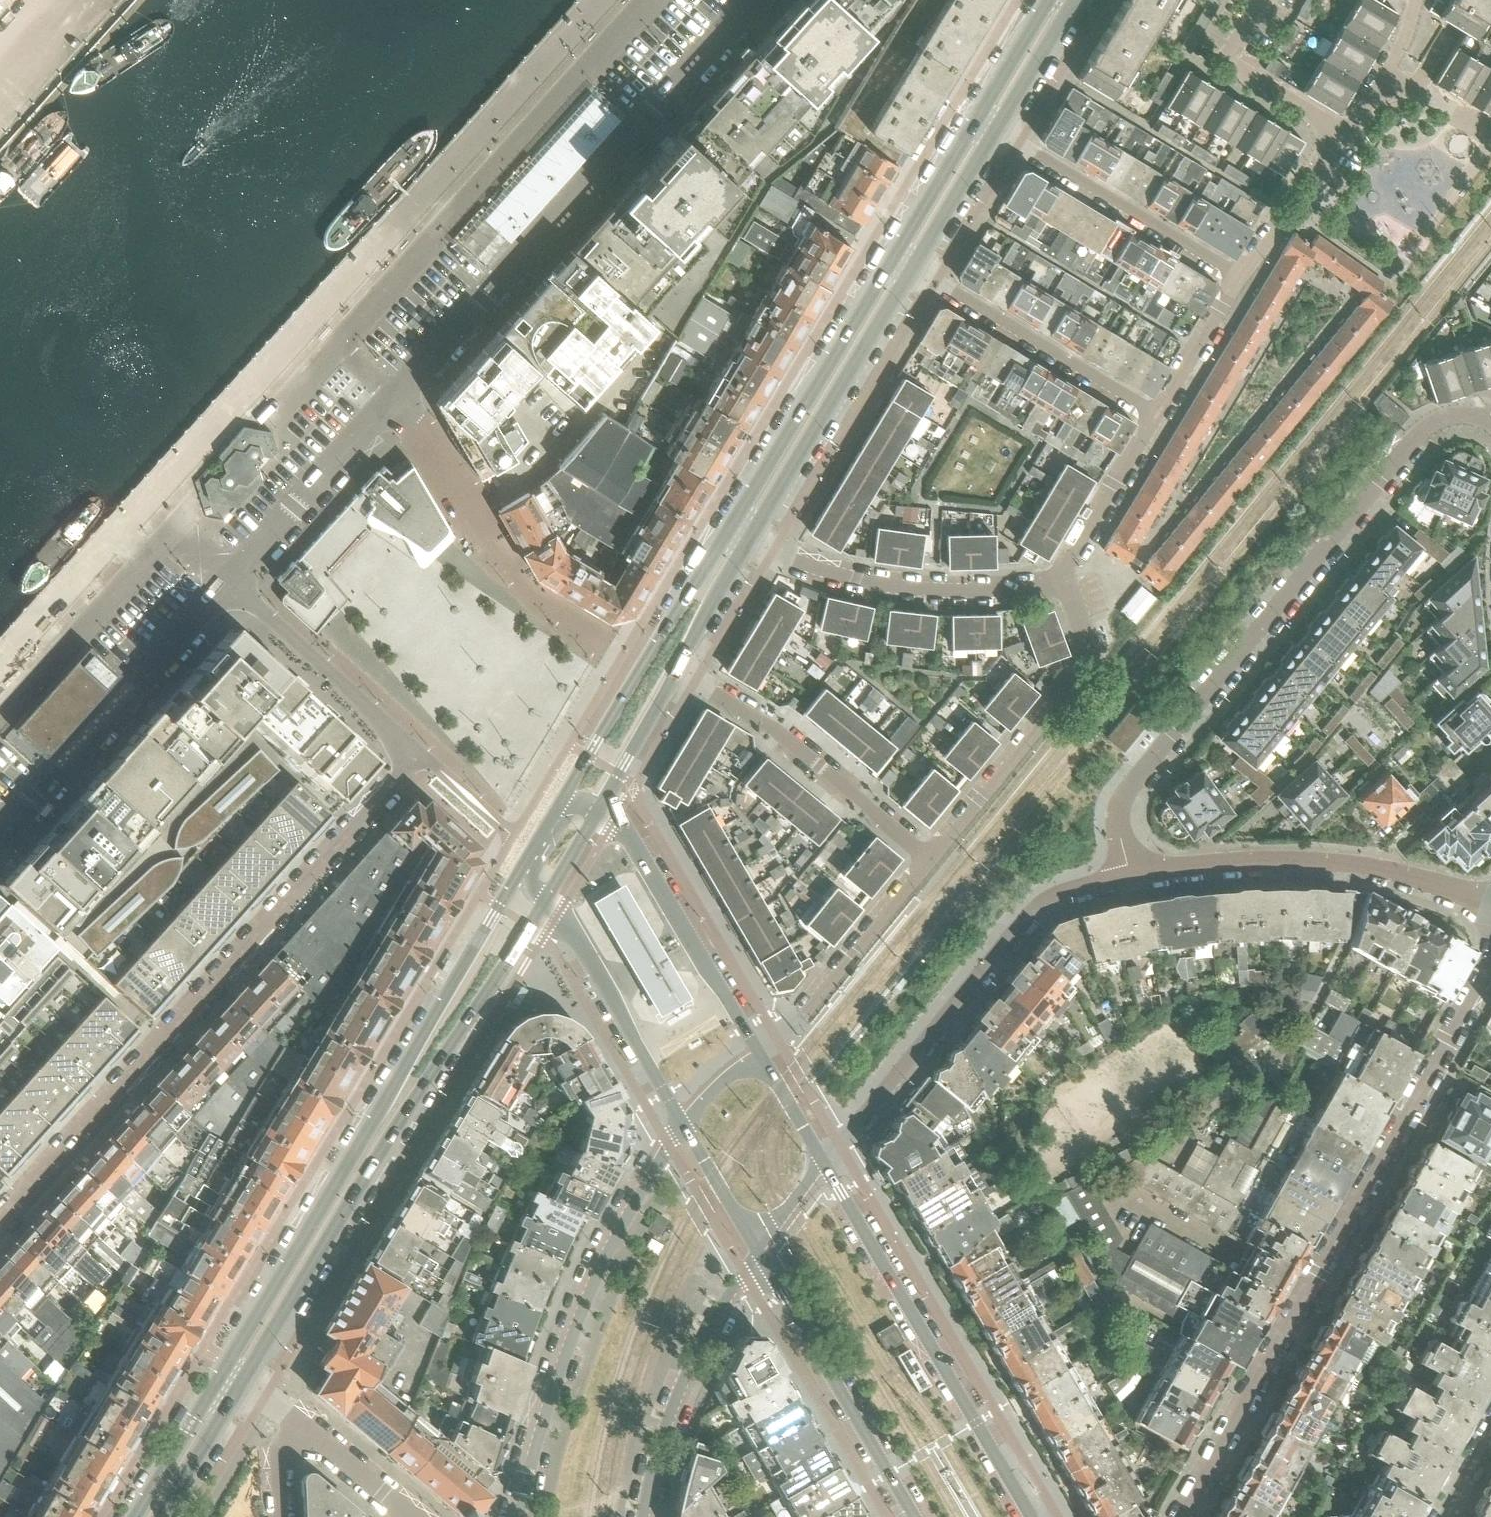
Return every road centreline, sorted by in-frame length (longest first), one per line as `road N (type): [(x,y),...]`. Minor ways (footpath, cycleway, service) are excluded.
road 1 (residential): [(0,1222),(418,759),(229,579)]
road 2 (residential): [(1186,1516),(1490,963)]
road 3 (residential): [(1131,877),(1119,816),(1126,793),(1410,447),(1448,419),(1490,422)]
road 4 (secondary): [(530,862),(222,1375)]
road 5 (secondary): [(243,1387),(543,899)]
road 6 (residential): [(398,399),(756,0)]
road 7 (residential): [(824,1164),(1020,922),(1058,896),(1131,877)]
road 8 (residential): [(685,1126),(599,1272),(546,1412),(521,1516)]
road 9 (tertiary): [(1030,1516),(824,1164)]
road 10 (residential): [(1131,877),(1226,865),(1333,866),(1490,902)]
road 11 (residential): [(0,831),(229,579)]
road 12 (residential): [(1065,580),(1091,655),(932,857)]
road 13 (secondary): [(733,523),(566,801)]
road 14 (residential): [(753,536),(805,563),(923,588),(996,590),(1065,580)]
road 15 (residential): [(932,857),(773,728),(679,668)]
road 16 (secondary): [(753,536),(914,273)]
road 17 (secondary): [(893,260),(733,523)]
road 18 (tertiary): [(763,1257),(914,1516)]
road 19 (tertiary): [(759,1056),(632,838),(599,806)]
road 20 (residential): [(644,1516),(672,1406),(707,1332),(763,1257)]
road 21 (residential): [(1156,417),(914,273)]
road 22 (residential): [(1237,280),(997,134)]
road 23 (tertiary): [(543,899),(571,929),(685,1126)]
road 24 (residential): [(932,857),(759,1056)]
road 25 (residential): [(229,579),(398,399)]
road 26 (residential): [(1348,133),(1232,61),(1267,0)]
road 27 (residential): [(1065,580),(1068,560),(1156,417)]
road 28 (residential): [(1237,280),(1348,133)]
road 29 (secondary): [(222,1375),(137,1516)]
road 30 (secondary): [(914,273),(997,134)]
road 31 (secondary): [(975,121),(893,260)]
road 32 (secondary): [(599,806),(679,668)]
road 33 (residential): [(1156,417),(1237,280)]
road 34 (secondary): [(997,134),(1078,0)]
road 35 (tertiary): [(685,1126),(763,1257)]
road 36 (secondary): [(679,668),(753,536)]
road 37 (secondary): [(164,1516),(243,1387)]
road 38 (residential): [(1348,133),(1393,62),(1418,0)]
road 39 (residential): [(478,522),(398,399)]
road 40 (residential): [(410,1516),(297,1423)]
road 41 (secondary): [(1048,0),(975,121)]
road 42 (tertiary): [(824,1164),(759,1056)]

